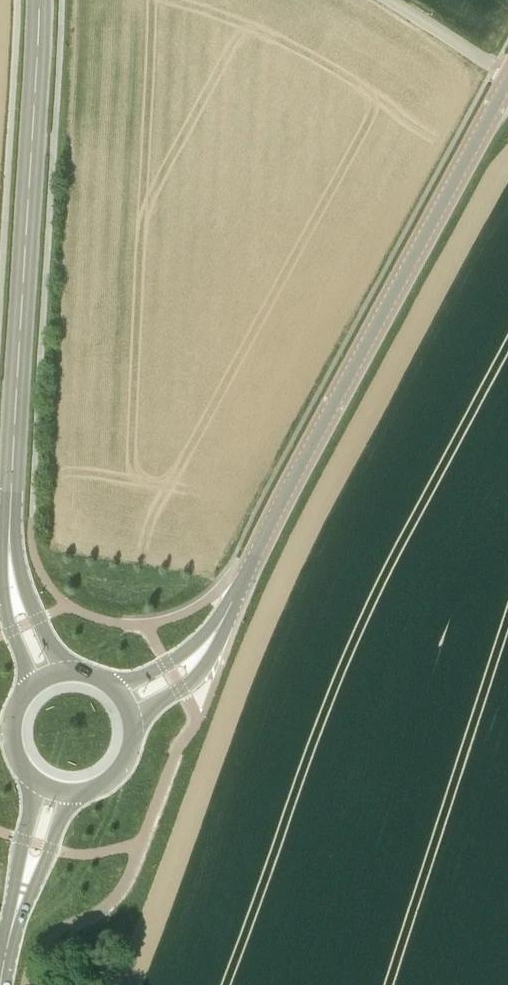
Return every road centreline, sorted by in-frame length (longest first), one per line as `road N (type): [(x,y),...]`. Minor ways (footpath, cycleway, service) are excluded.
road 1 (tertiary): [(231,609),(507,80)]
road 2 (tertiary): [(10,553),(40,0)]
road 3 (tertiary): [(135,726),(206,666),(231,609)]
road 4 (tertiary): [(29,777),(13,924)]
road 5 (tertiary): [(13,924),(83,796)]
road 6 (tertiary): [(231,609),(174,662),(113,686)]
road 7 (tertiary): [(10,553),(4,606),(29,692)]
road 8 (tertiary): [(73,672),(51,647),(10,553)]
road 9 (unclassified): [(507,69),(390,0)]

